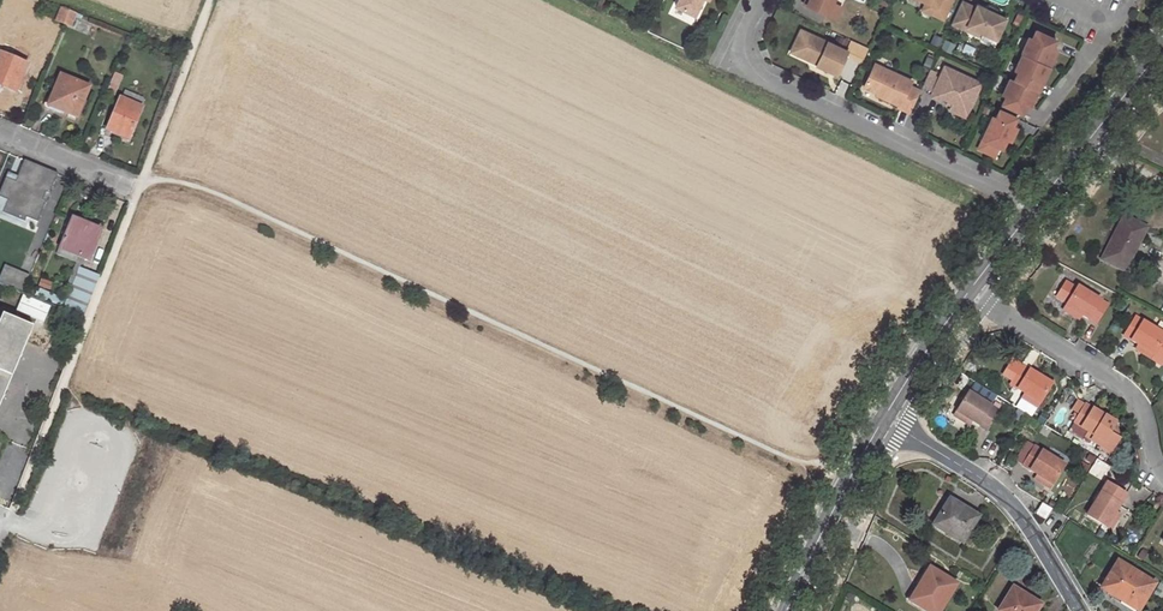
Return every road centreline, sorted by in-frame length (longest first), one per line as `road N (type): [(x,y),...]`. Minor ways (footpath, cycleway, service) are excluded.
road 1 (residential): [(1035,208),(737,60),(767,0)]
road 2 (residential): [(968,291),(1137,398),(1162,482)]
road 3 (residential): [(881,421),(1017,510),(1081,610)]
road 4 (tertiary): [(787,610),(881,421)]
road 5 (tertiary): [(1035,208),(1162,50)]
road 6 (tertiary): [(881,421),(968,291)]
road 7 (residential): [(0,131),(138,188)]
road 8 (residential): [(1037,126),(1115,25)]

